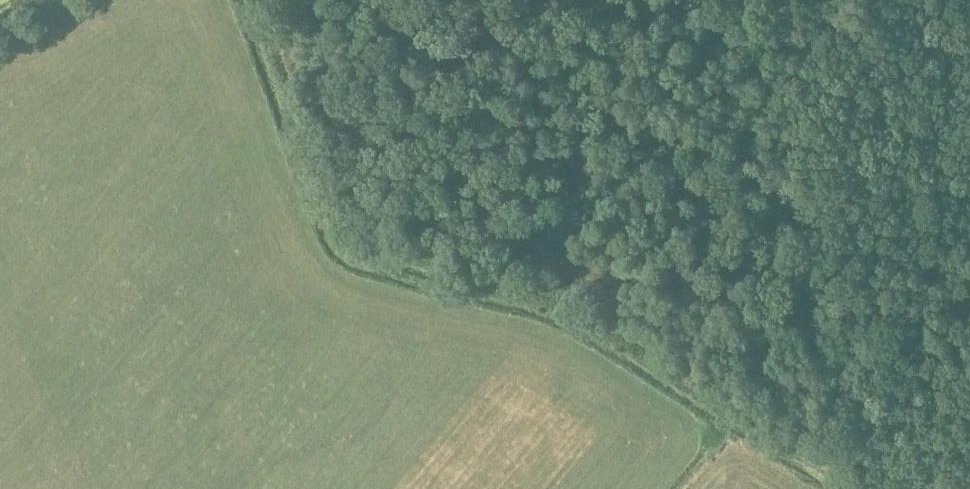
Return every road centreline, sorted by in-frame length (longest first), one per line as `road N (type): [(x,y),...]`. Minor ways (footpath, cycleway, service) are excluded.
road 1 (track): [(258,0),(350,241),(447,278),(564,305),(855,488)]
road 2 (track): [(331,0),(414,143),(465,183),(969,370)]

